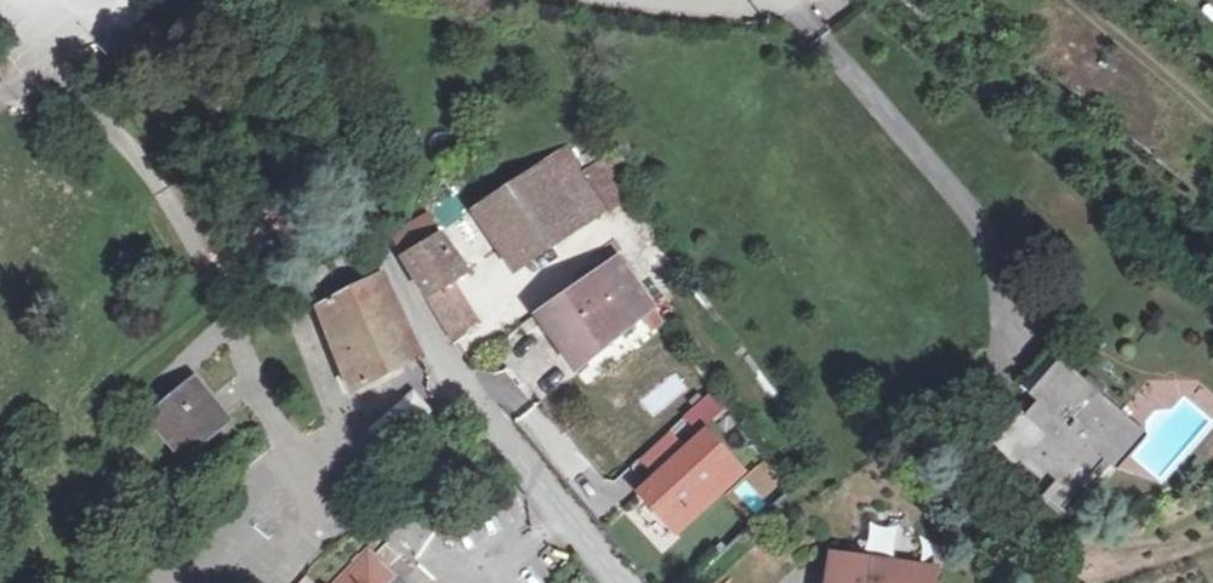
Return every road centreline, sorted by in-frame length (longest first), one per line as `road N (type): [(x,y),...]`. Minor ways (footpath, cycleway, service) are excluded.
road 1 (tertiary): [(272,0),(342,132),(407,291),(455,370),(624,582)]

